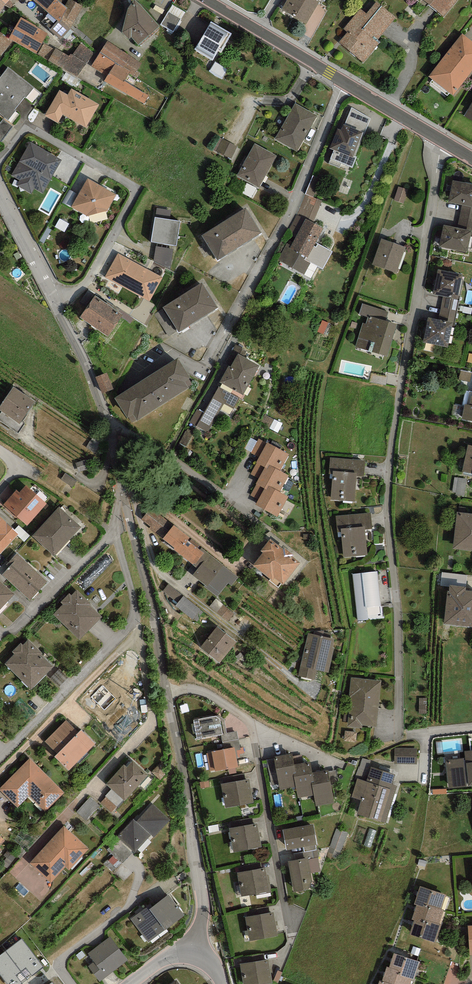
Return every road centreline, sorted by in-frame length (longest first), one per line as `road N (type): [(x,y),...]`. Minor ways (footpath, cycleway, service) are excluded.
road 1 (residential): [(444,142),(390,474),(396,737)]
road 2 (residential): [(121,494),(149,592),(202,890),(196,955)]
road 3 (residential): [(18,869),(150,727),(153,708),(115,529),(121,494)]
road 4 (residential): [(0,192),(85,362),(121,494)]
road 5 (residential): [(348,84),(214,364)]

